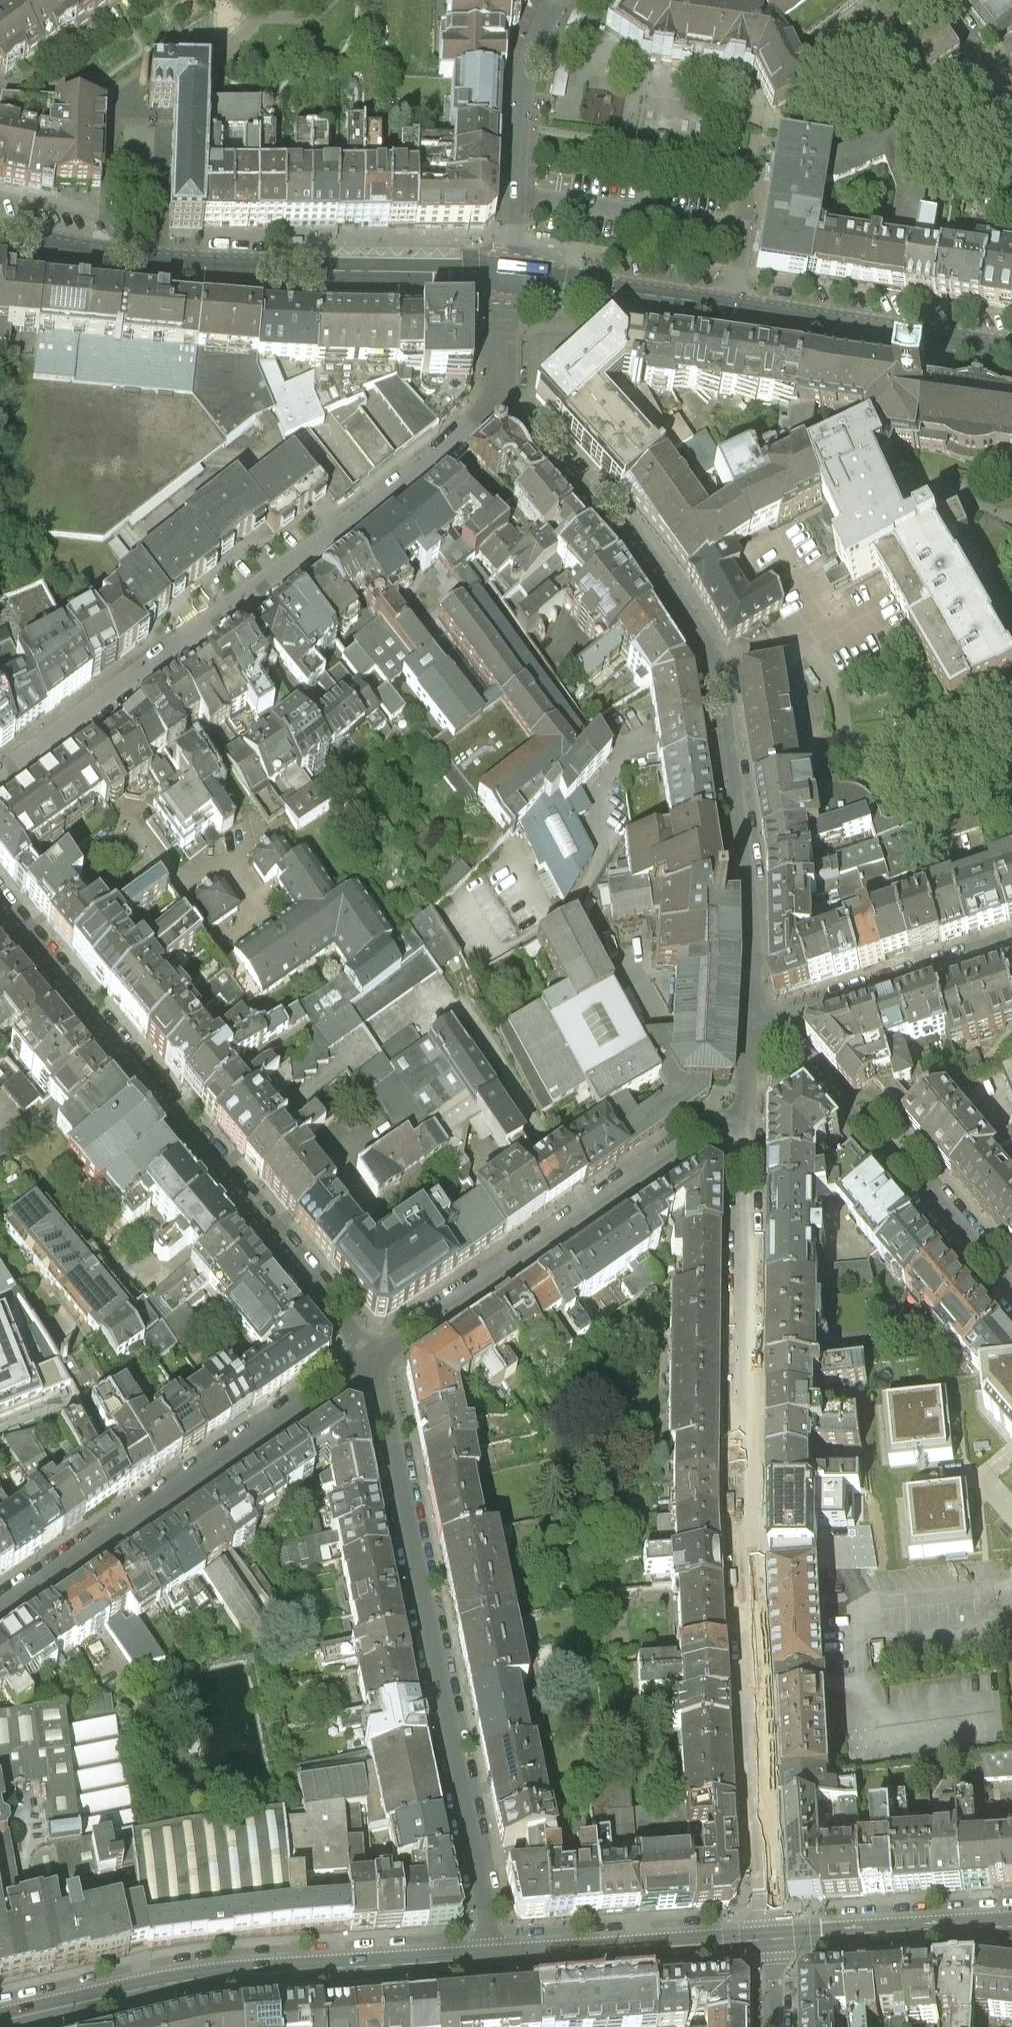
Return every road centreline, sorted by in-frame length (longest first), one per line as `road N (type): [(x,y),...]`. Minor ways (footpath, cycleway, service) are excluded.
road 1 (residential): [(748,1130),(750,1570),(773,1938)]
road 2 (residential): [(752,1024),(746,855),(712,666),(670,593),(505,395)]
road 3 (residential): [(505,395),(0,776)]
road 4 (residential): [(495,1957),(373,1360)]
road 5 (residential): [(373,1360),(0,903)]
road 6 (tertiary): [(0,234),(225,268),(509,276)]
road 7 (tertiary): [(509,276),(1011,349)]
road 8 (primary): [(495,1957),(242,1973),(0,2023)]
road 9 (residential): [(373,1360),(0,1615)]
road 10 (residential): [(748,1130),(725,1127),(373,1360)]
road 11 (residential): [(509,276),(521,95),(533,47),(561,0)]
road 12 (primary): [(773,1938),(495,1957)]
road 13 (residential): [(776,1024),(1011,943)]
road 14 (primary): [(1011,1926),(773,1938)]
road 15 (residential): [(1011,1292),(883,1151)]
road 16 (residential): [(883,1151),(776,1024)]

